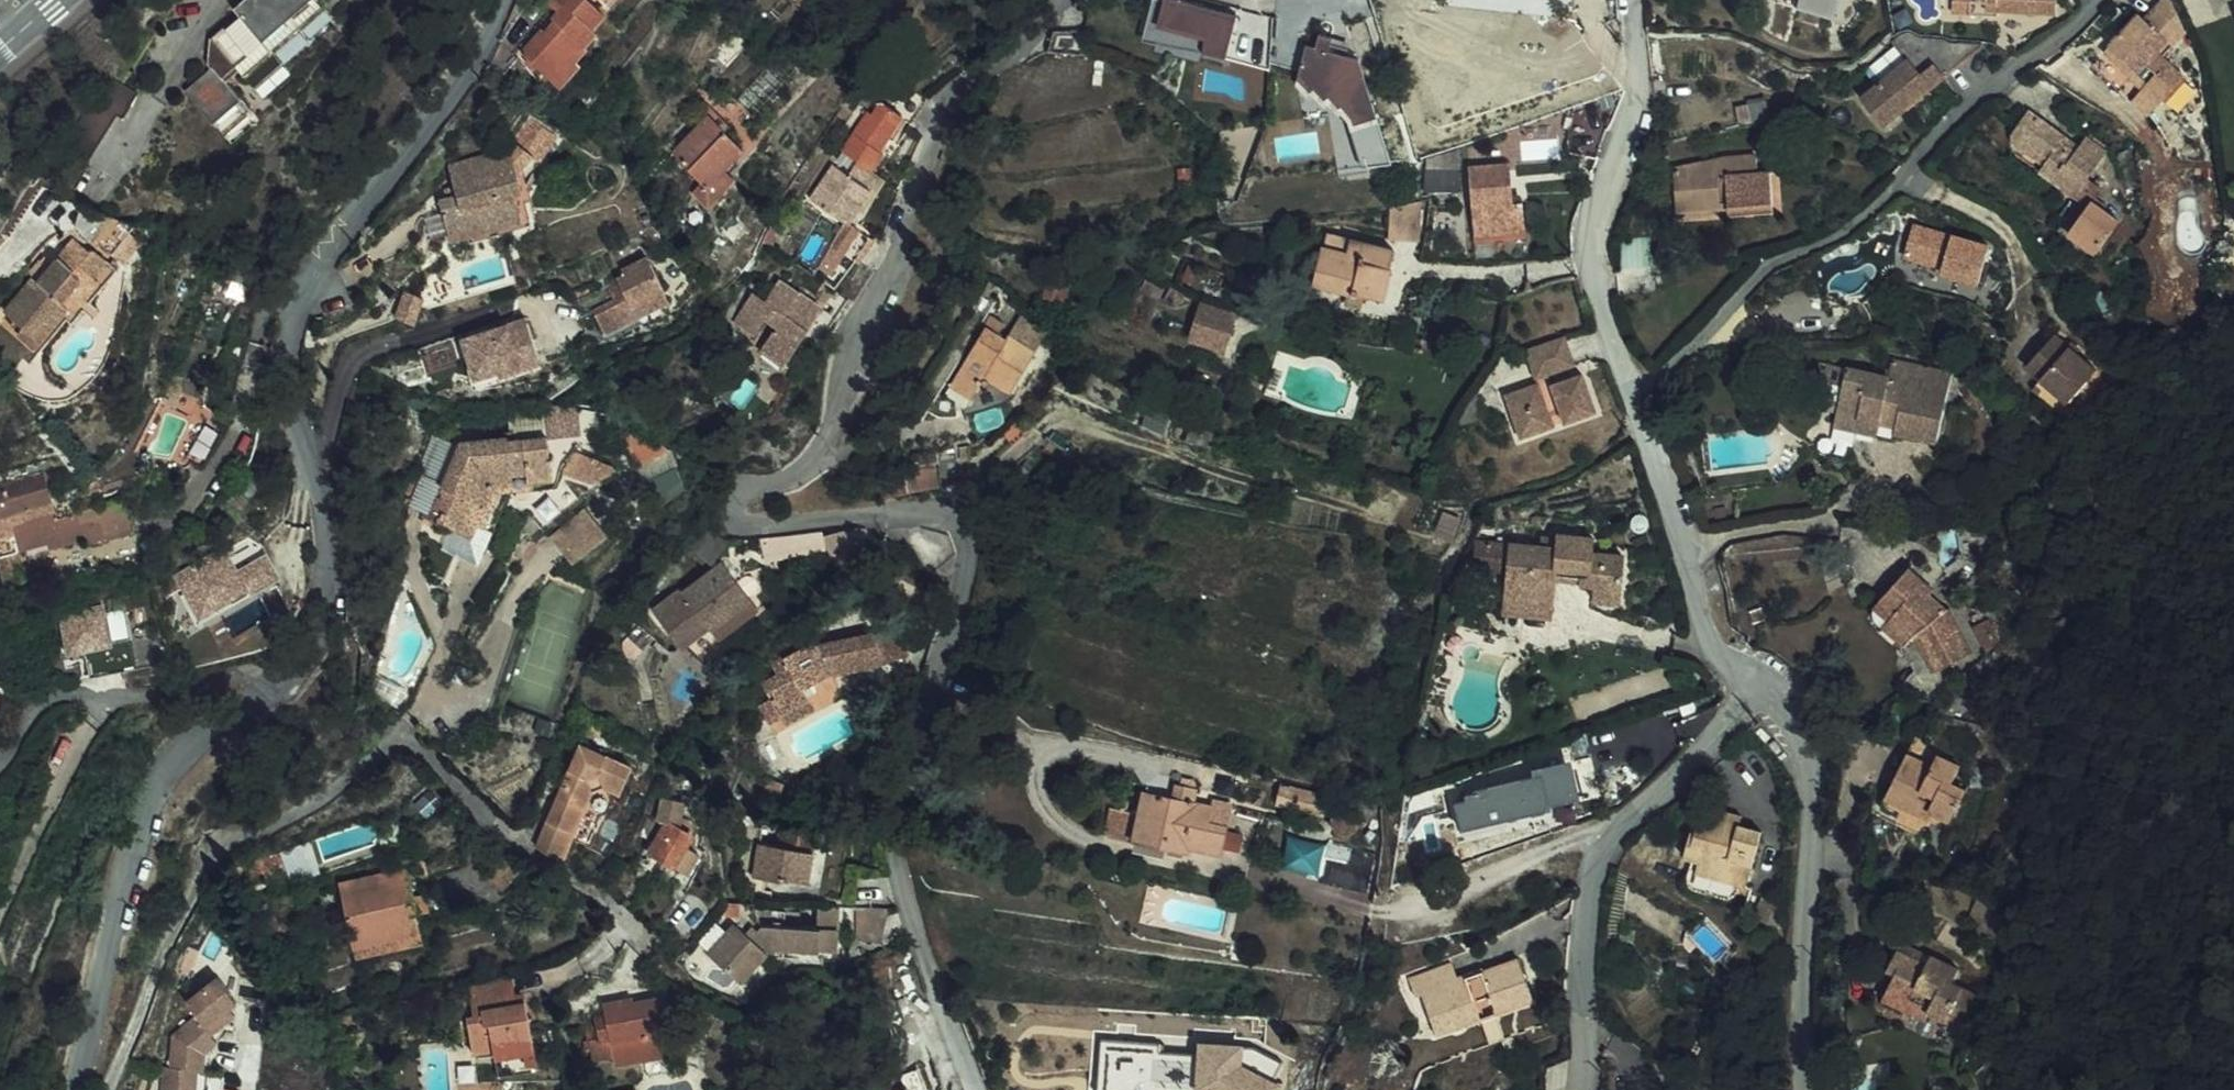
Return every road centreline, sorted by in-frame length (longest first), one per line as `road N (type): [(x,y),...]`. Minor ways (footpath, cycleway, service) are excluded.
road 1 (residential): [(508,0),(489,38),(300,299),(289,335),(288,387),(328,559),(316,632),(277,683),(204,736),(155,790),(129,861),(77,1089)]
road 2 (residential): [(2102,0),(1970,103),(1860,221),(1767,270),(1651,387),(1630,395)]
road 3 (residential): [(1761,687),(1695,763),(1618,825),(1596,857),(1582,1089)]
road 4 (residential): [(1803,1089),(1800,967),(1814,809),(1804,742),(1784,705),(1761,687)]
road 5 (residential): [(1630,395),(1589,226),(1641,81),(1636,0)]
road 6 (residential): [(1761,687),(1705,635),(1630,395)]

